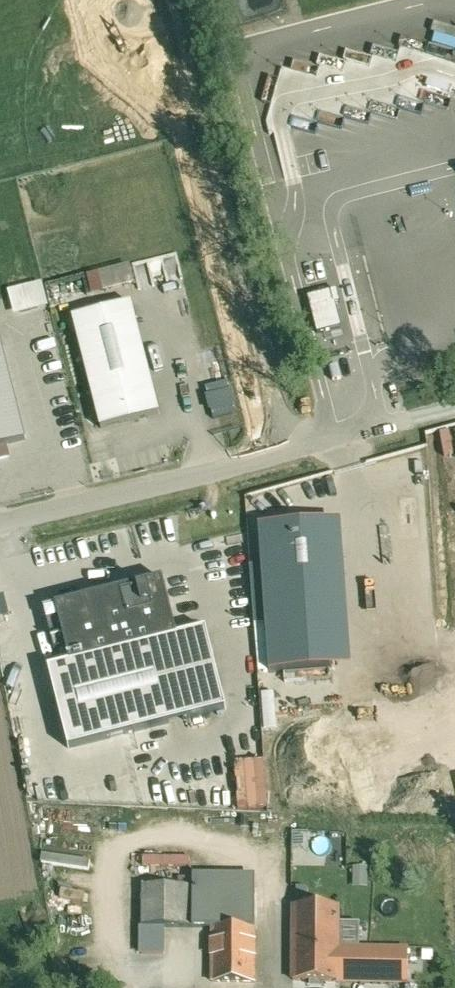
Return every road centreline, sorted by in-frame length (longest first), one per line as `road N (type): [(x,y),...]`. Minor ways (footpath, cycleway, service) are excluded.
road 1 (unclassified): [(182,0),(301,457)]
road 2 (unclassified): [(0,533),(301,457)]
road 3 (unclassified): [(301,457),(454,413)]

